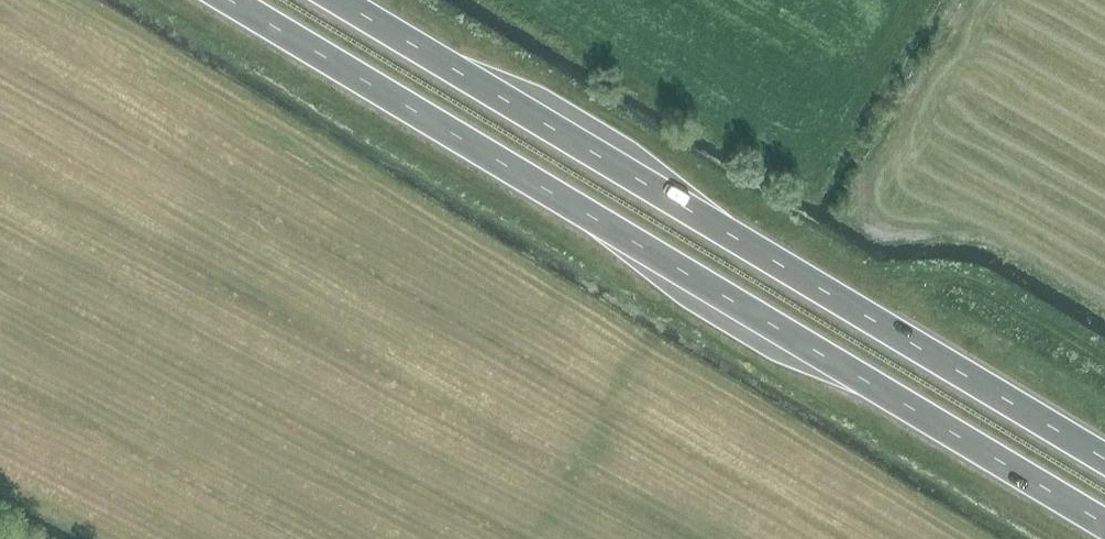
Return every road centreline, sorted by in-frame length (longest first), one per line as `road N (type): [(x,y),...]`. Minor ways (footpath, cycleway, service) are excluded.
road 1 (trunk): [(230,0),(1104,524)]
road 2 (trunk): [(1104,460),(337,0)]

